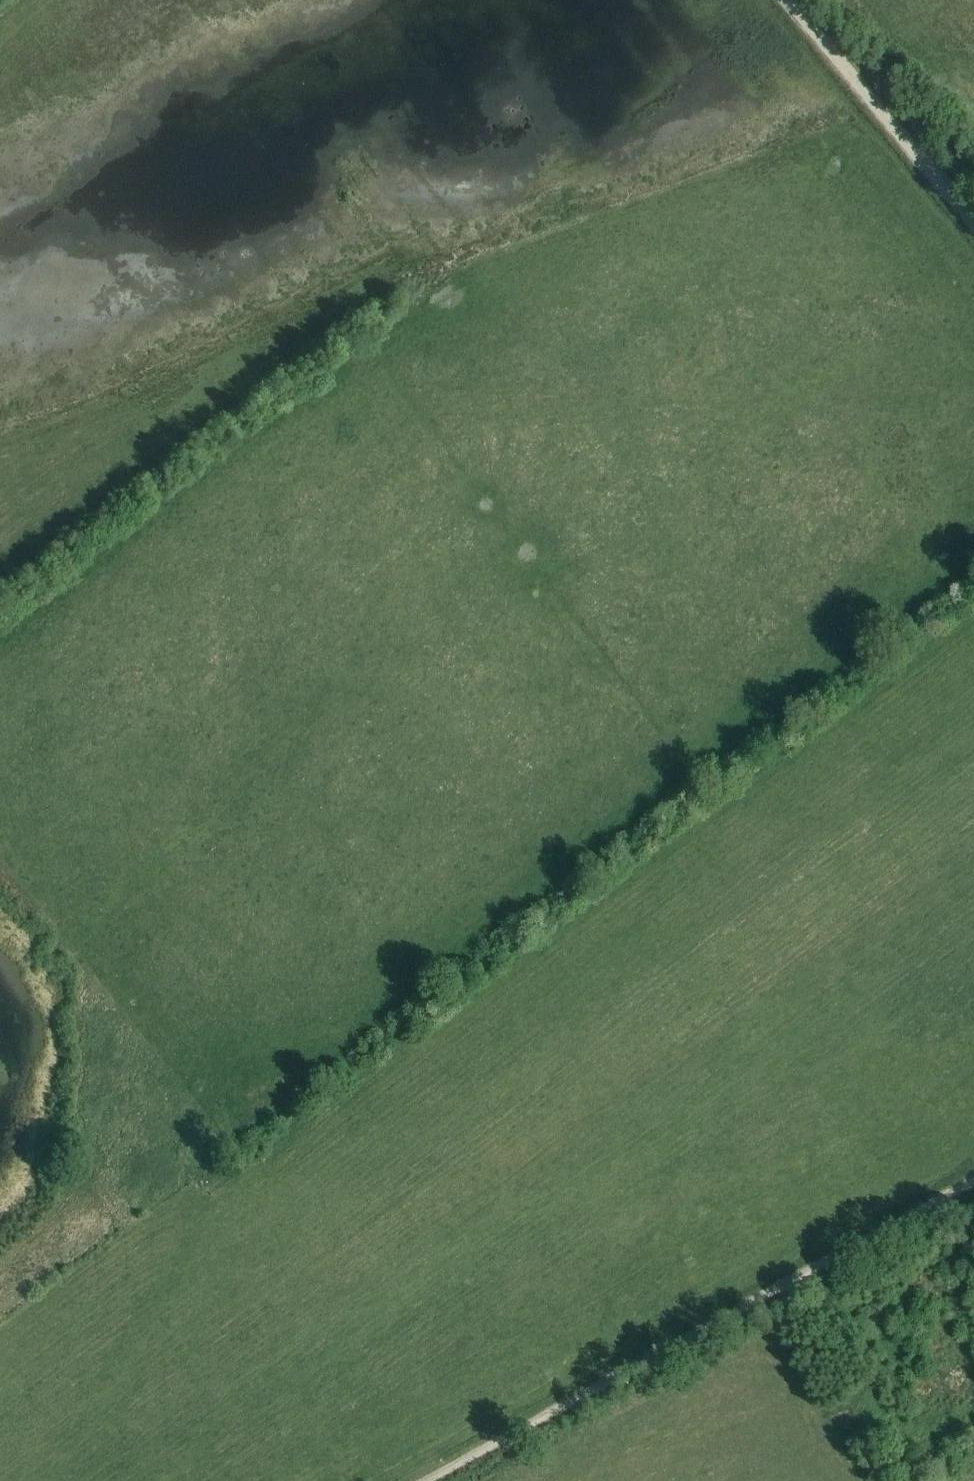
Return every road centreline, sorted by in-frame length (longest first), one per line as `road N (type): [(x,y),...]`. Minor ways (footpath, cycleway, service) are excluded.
road 1 (track): [(973,1185),(434,1480)]
road 2 (track): [(790,0),(973,215)]

